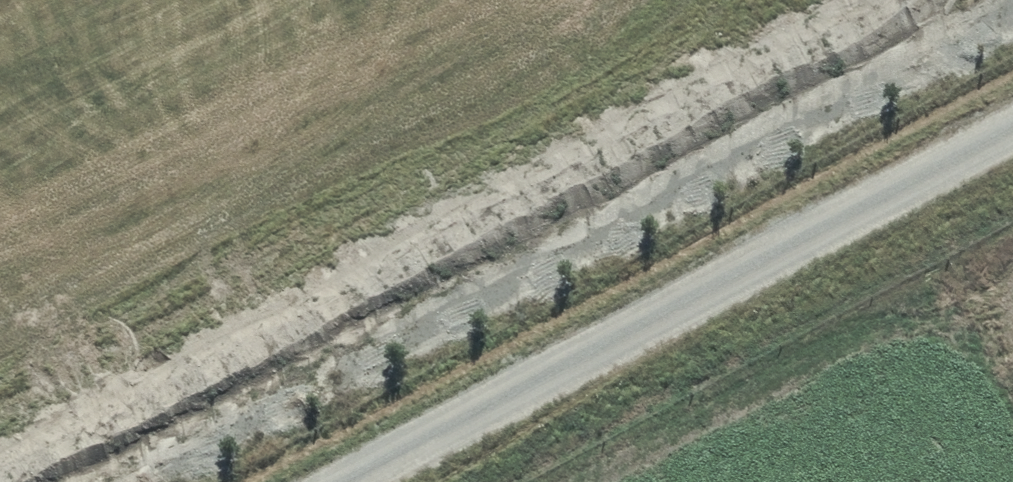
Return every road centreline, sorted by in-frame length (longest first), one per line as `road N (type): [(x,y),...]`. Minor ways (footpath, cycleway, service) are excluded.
road 1 (unclassified): [(135,481),(1012,11)]
road 2 (unclassified): [(377,481),(1012,142)]

